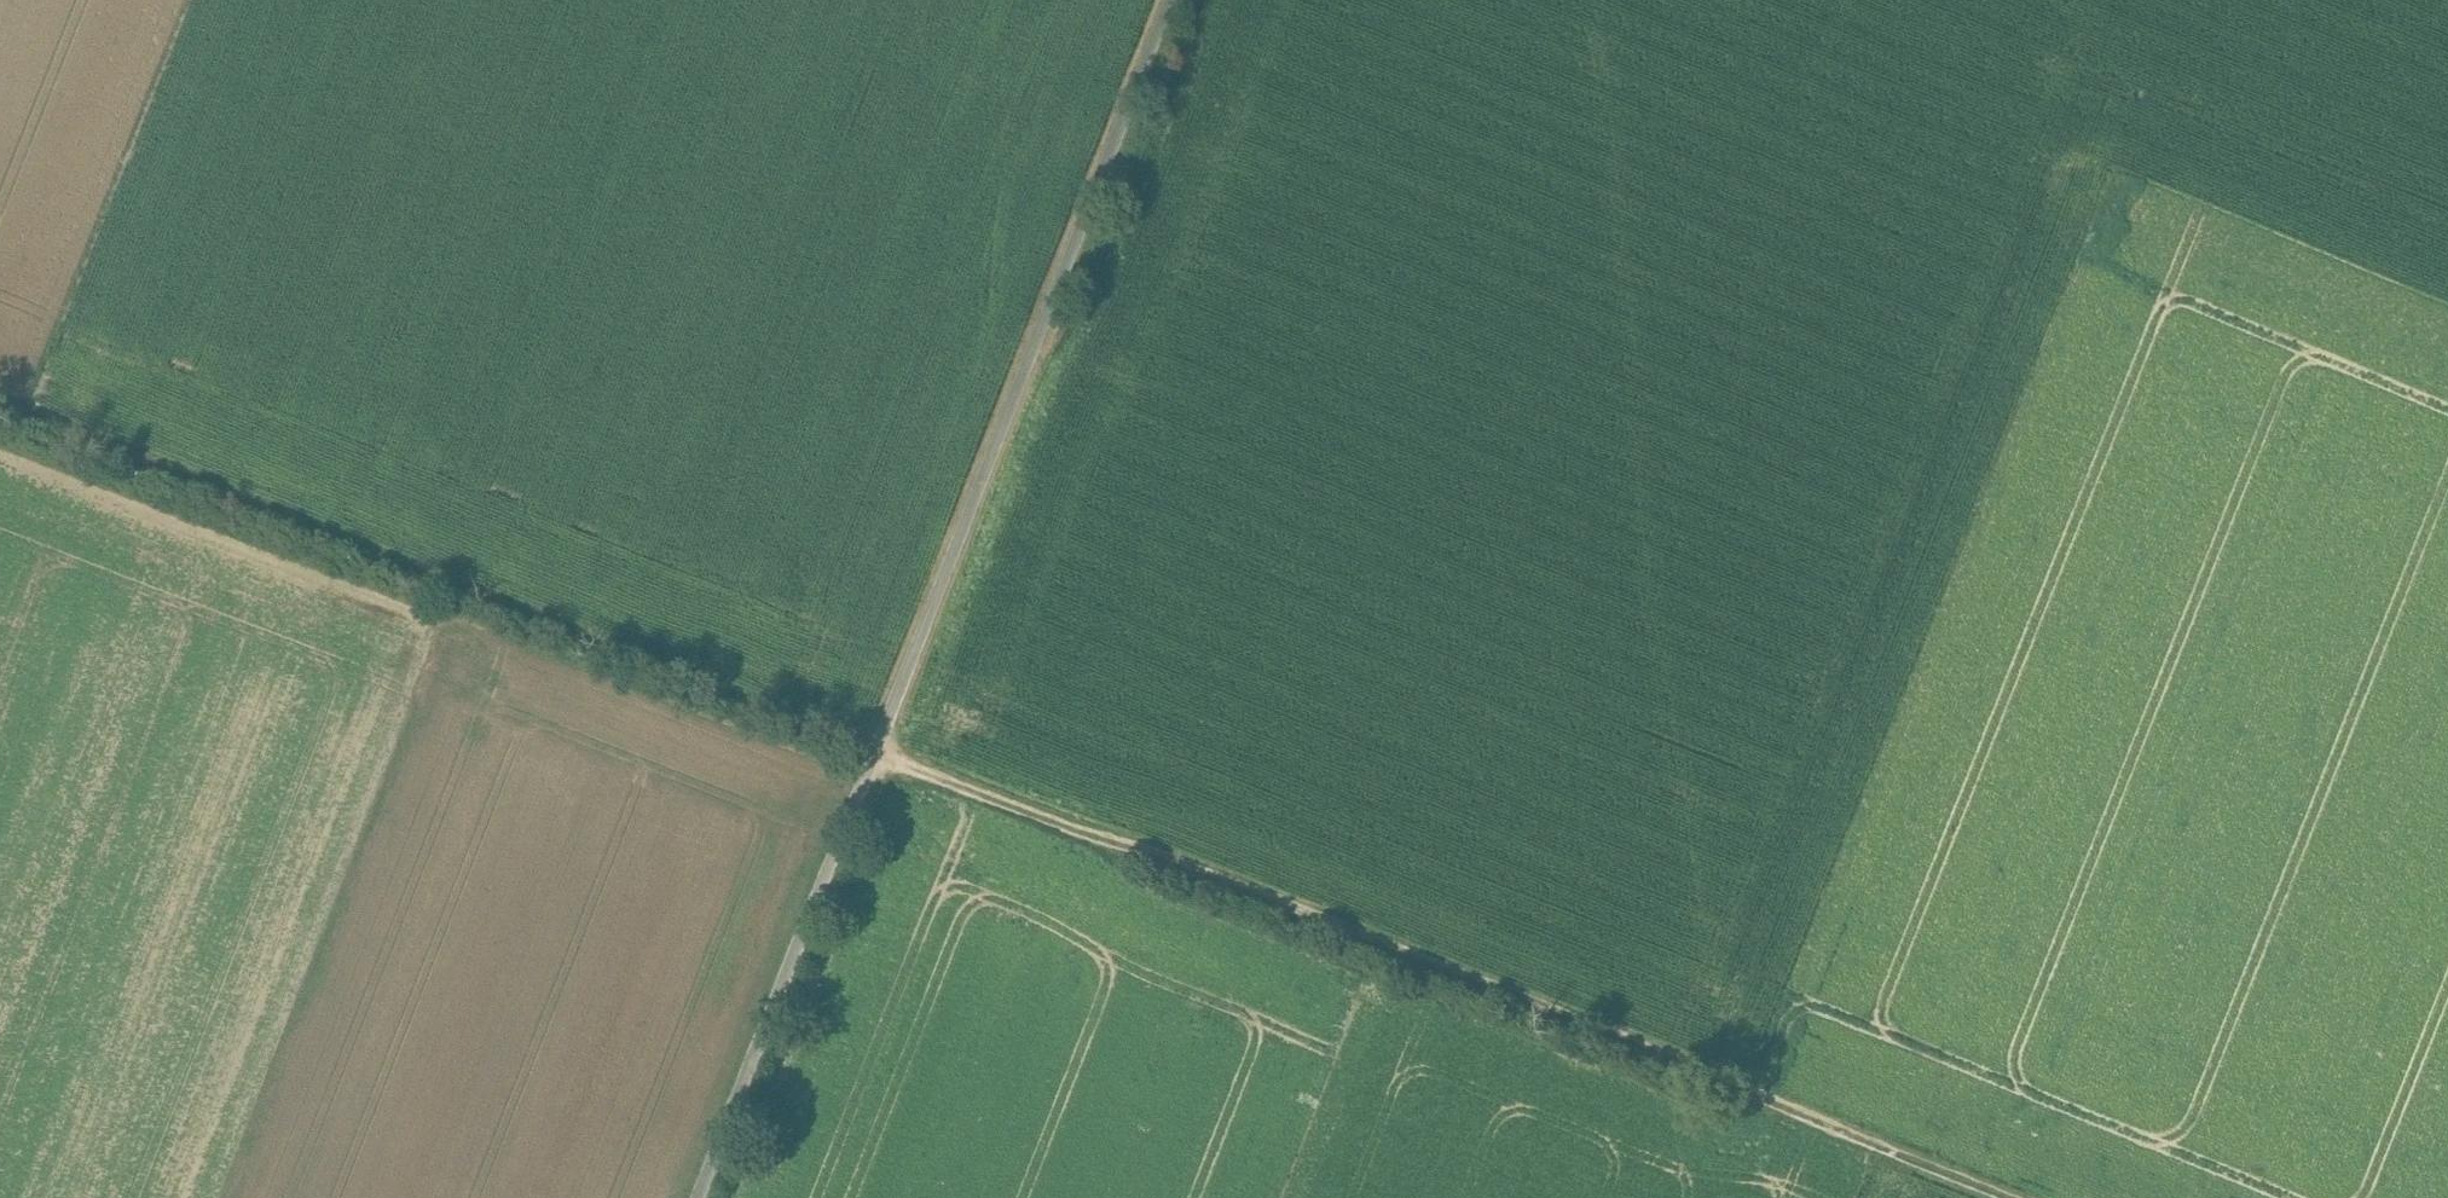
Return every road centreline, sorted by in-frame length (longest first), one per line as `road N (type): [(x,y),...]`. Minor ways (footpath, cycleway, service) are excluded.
road 1 (track): [(1160,0),(687,1197)]
road 2 (track): [(866,749),(1985,1197)]

